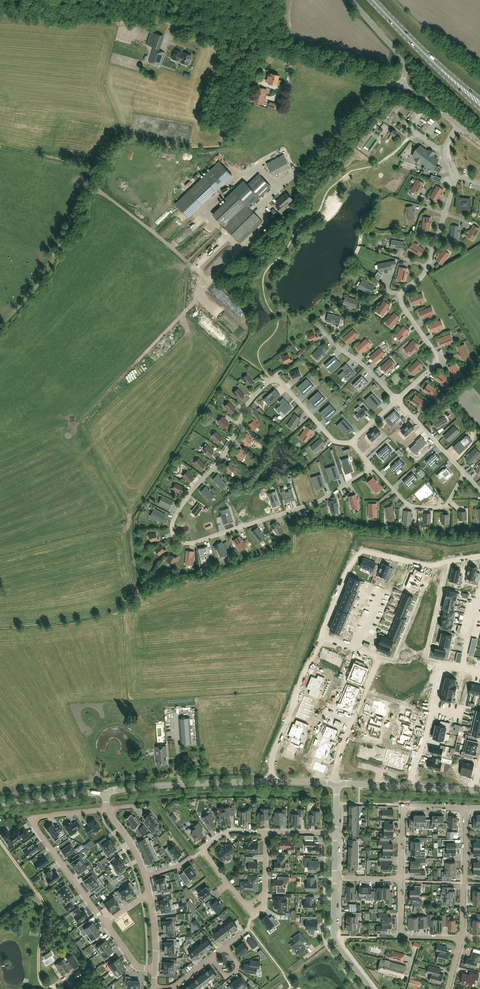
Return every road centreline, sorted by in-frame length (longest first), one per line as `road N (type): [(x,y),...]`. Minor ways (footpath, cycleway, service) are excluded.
road 1 (residential): [(273,781),(273,759),(359,548),(437,563),(479,556)]
road 2 (tertiary): [(403,89),(117,6),(63,0)]
road 3 (residential): [(266,831),(265,907),(254,914),(204,852),(229,830)]
road 4 (residential): [(105,924),(35,821),(108,809)]
road 5 (unknown): [(322,637),(378,661),(352,720),(337,785)]
road 6 (tertiary): [(105,794),(273,781)]
road 7 (residential): [(479,670),(444,663),(408,786)]
road 8 (residential): [(403,878),(403,806),(467,807)]
road 9 (residential): [(463,938),(467,807)]

